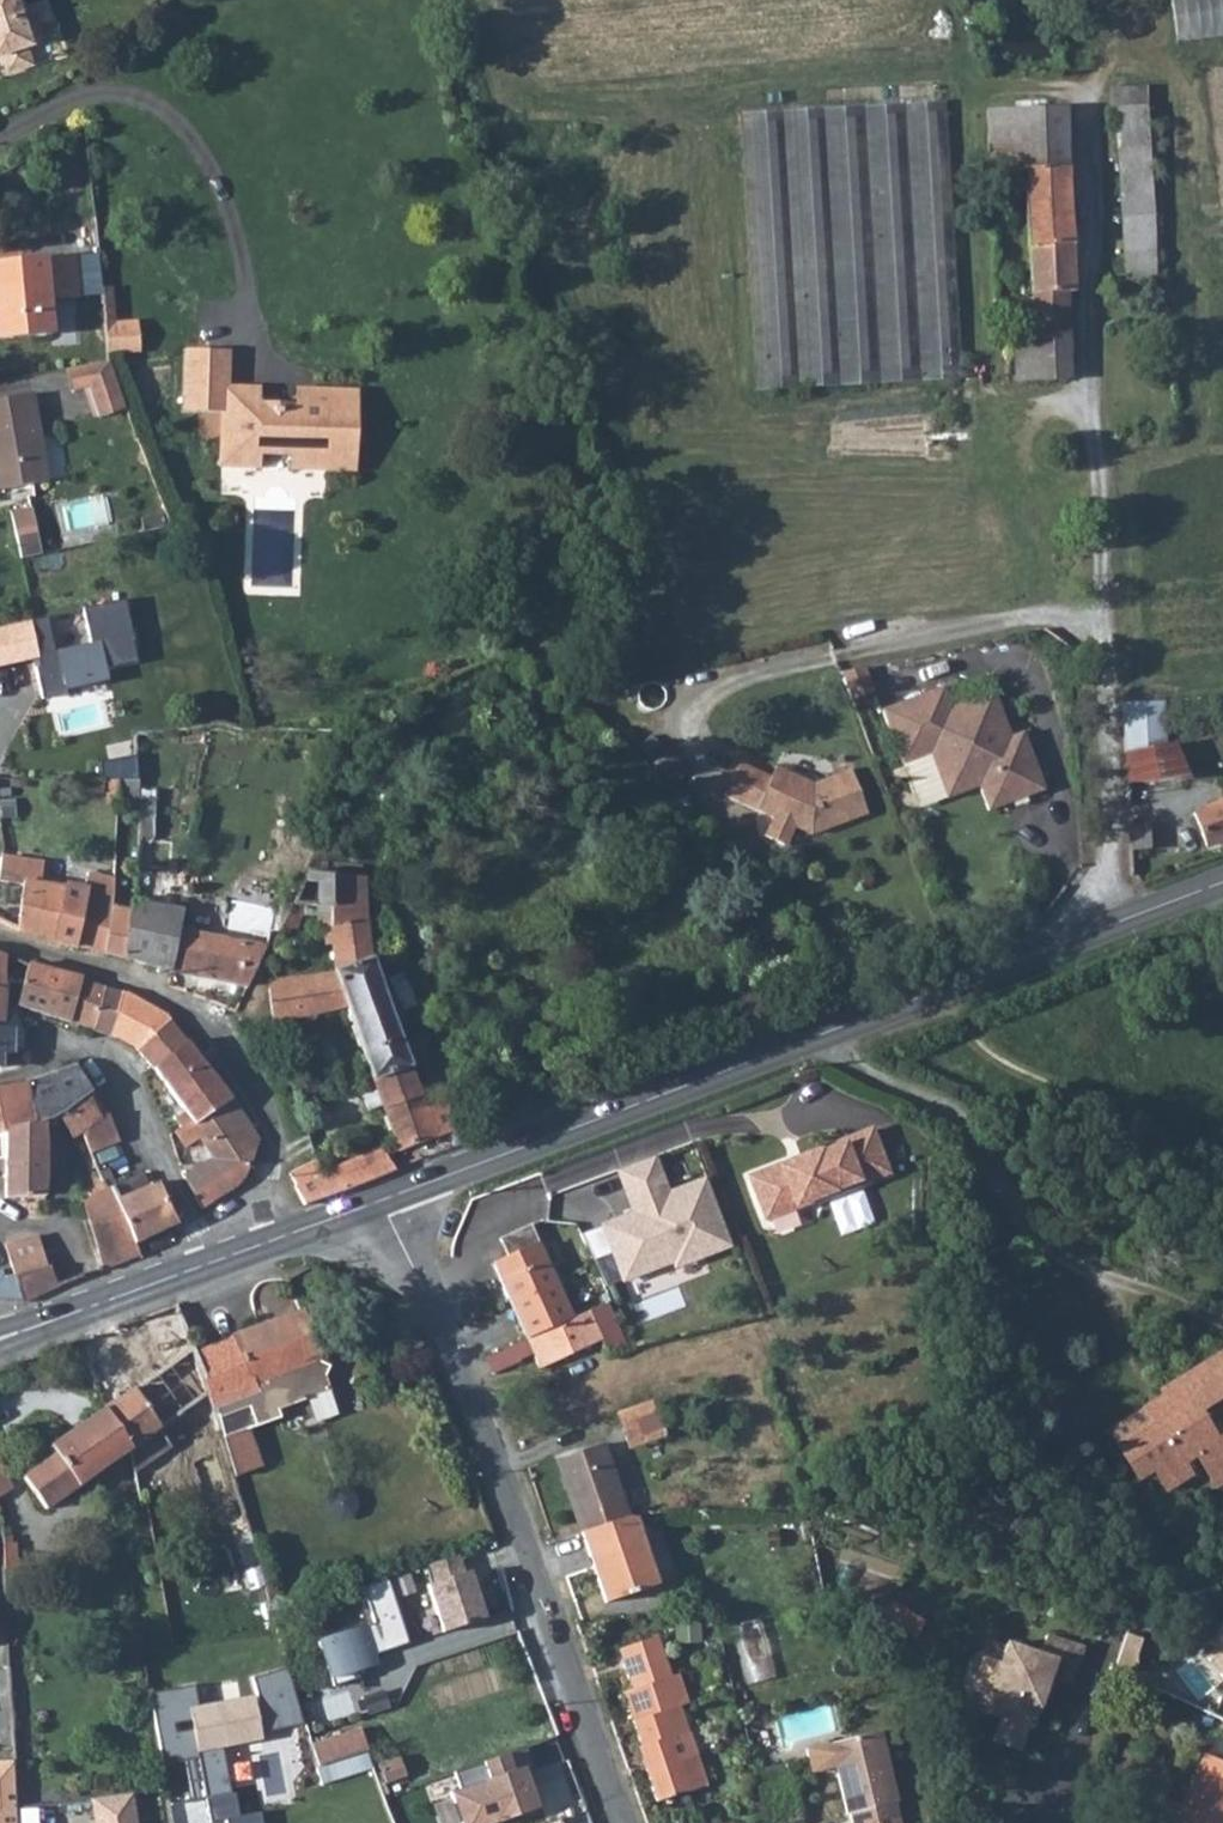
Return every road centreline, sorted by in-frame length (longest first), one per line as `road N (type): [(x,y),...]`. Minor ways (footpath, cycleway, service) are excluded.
road 1 (tertiary): [(382,1198),(1222,880)]
road 2 (residential): [(623,1822),(497,1468),(382,1198)]
road 3 (residential): [(0,937),(180,1003),(215,1032),(265,1111),(275,1215),(284,1232)]
road 4 (residential): [(0,1078),(102,1057),(193,1212),(210,1261)]
road 5 (tertiary): [(0,1341),(210,1261)]

